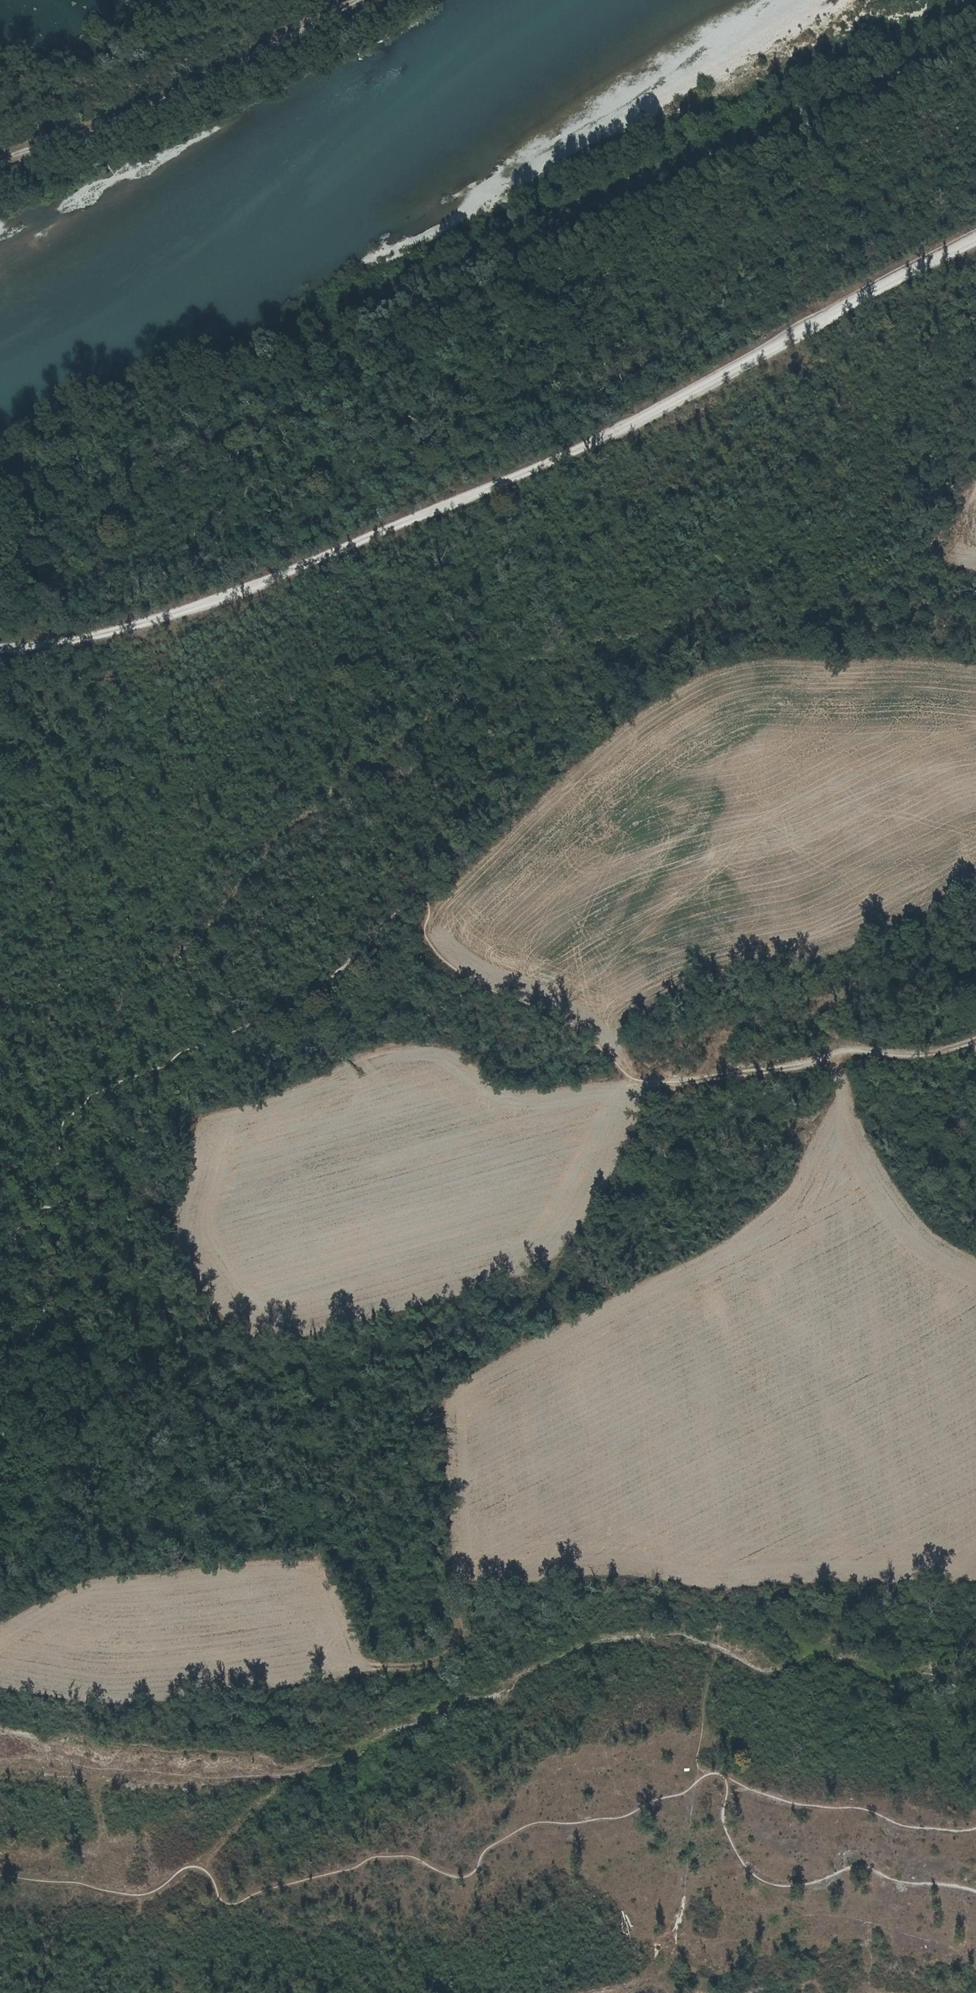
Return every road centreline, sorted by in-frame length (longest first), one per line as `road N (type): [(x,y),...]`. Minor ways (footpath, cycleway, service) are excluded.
road 1 (track): [(975,237),(606,434),(347,548),(107,633),(0,646)]
road 2 (track): [(0,161),(191,89),(358,0)]
road 3 (track): [(975,1039),(942,1054),(846,1052),(790,1069),(655,1086)]

